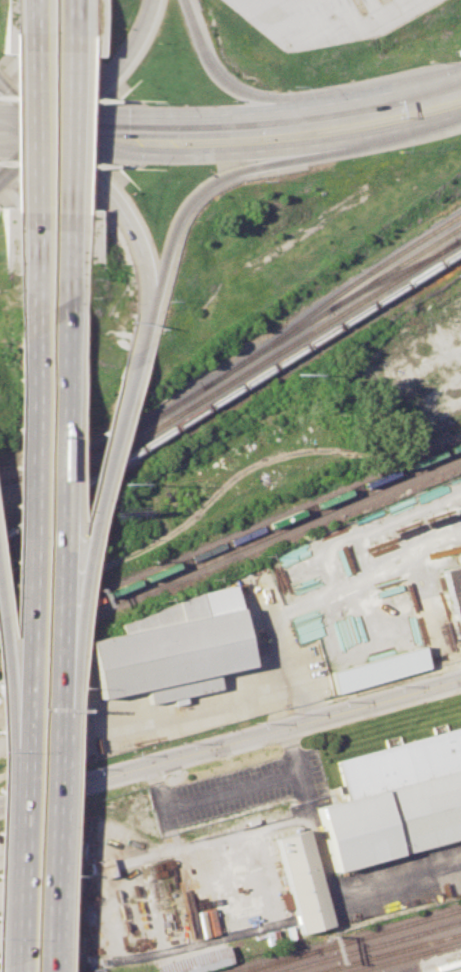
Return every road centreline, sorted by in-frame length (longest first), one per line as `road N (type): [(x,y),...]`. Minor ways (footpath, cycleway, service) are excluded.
road 1 (tertiary): [(37,796),(460,680)]
road 2 (primary): [(53,126),(141,153),(242,151),(350,138),(460,110)]
road 3 (motorway): [(32,345),(18,750)]
road 4 (motorway): [(56,662),(63,343)]
road 5 (motorway): [(48,971),(56,662)]
road 6 (motorway): [(56,662),(127,367)]
road 7 (motorway): [(144,294),(183,204),(222,177),(350,138)]
road 8 (primary): [(304,106),(53,126)]
road 9 (motorway): [(18,750),(11,971)]
road 10 (motorway): [(144,294),(133,235),(112,191),(53,126)]
road 11 (motorway): [(304,106),(220,78),(183,0)]
road 12 (motorway): [(53,126),(108,86),(144,29),(151,0)]
road 13 (motorway): [(37,51),(34,213)]
road 14 (primary): [(460,72),(304,106)]
road 15 (motorway): [(67,212),(76,53)]
road 16 (motorway): [(34,213),(32,345)]
road 17 (motorway): [(63,343),(67,212)]
road 18 (motorway): [(0,628),(18,750)]

